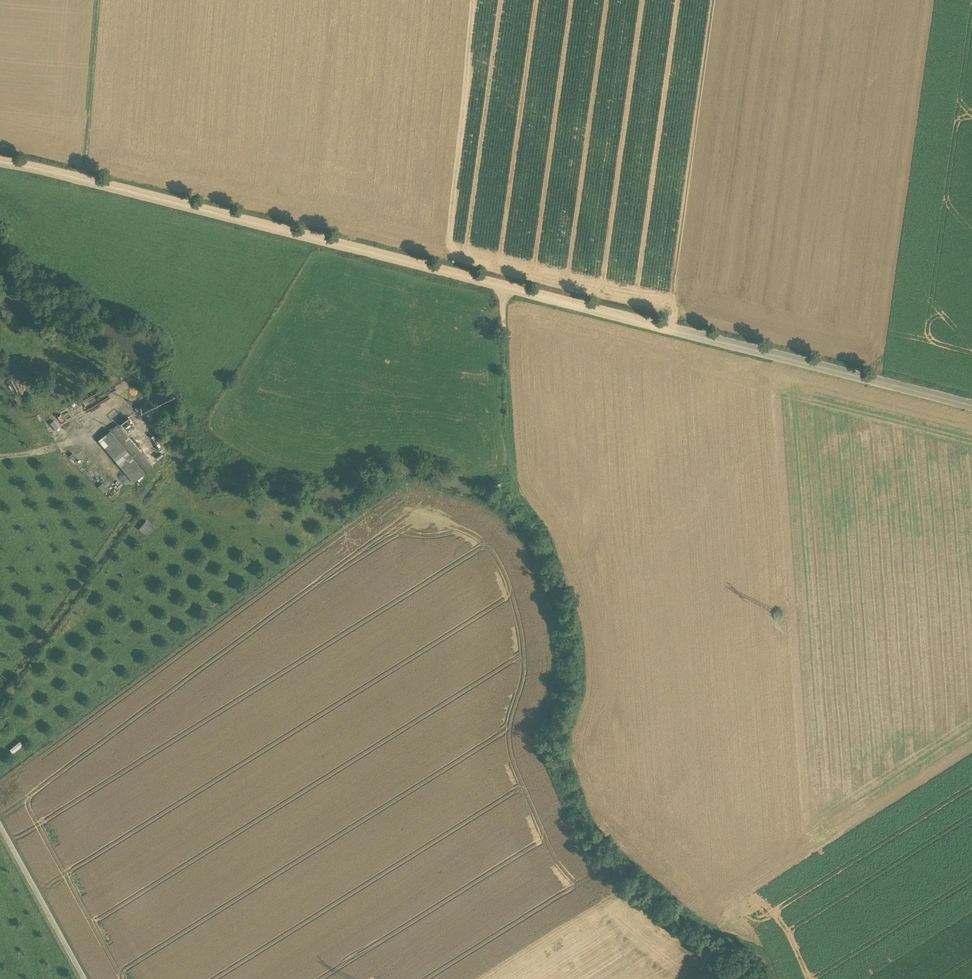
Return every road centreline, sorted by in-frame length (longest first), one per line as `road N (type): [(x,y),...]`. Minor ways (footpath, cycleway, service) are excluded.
road 1 (unclassified): [(971,406),(0,162)]
road 2 (track): [(505,287),(520,485),(556,526),(585,619),(593,685),(579,735),(580,768),(593,808),(699,907),(768,949),(785,978)]
road 3 (track): [(84,180),(100,0)]
road 4 (track): [(0,826),(85,978)]
road 5 (track): [(0,457),(60,448),(115,416)]

